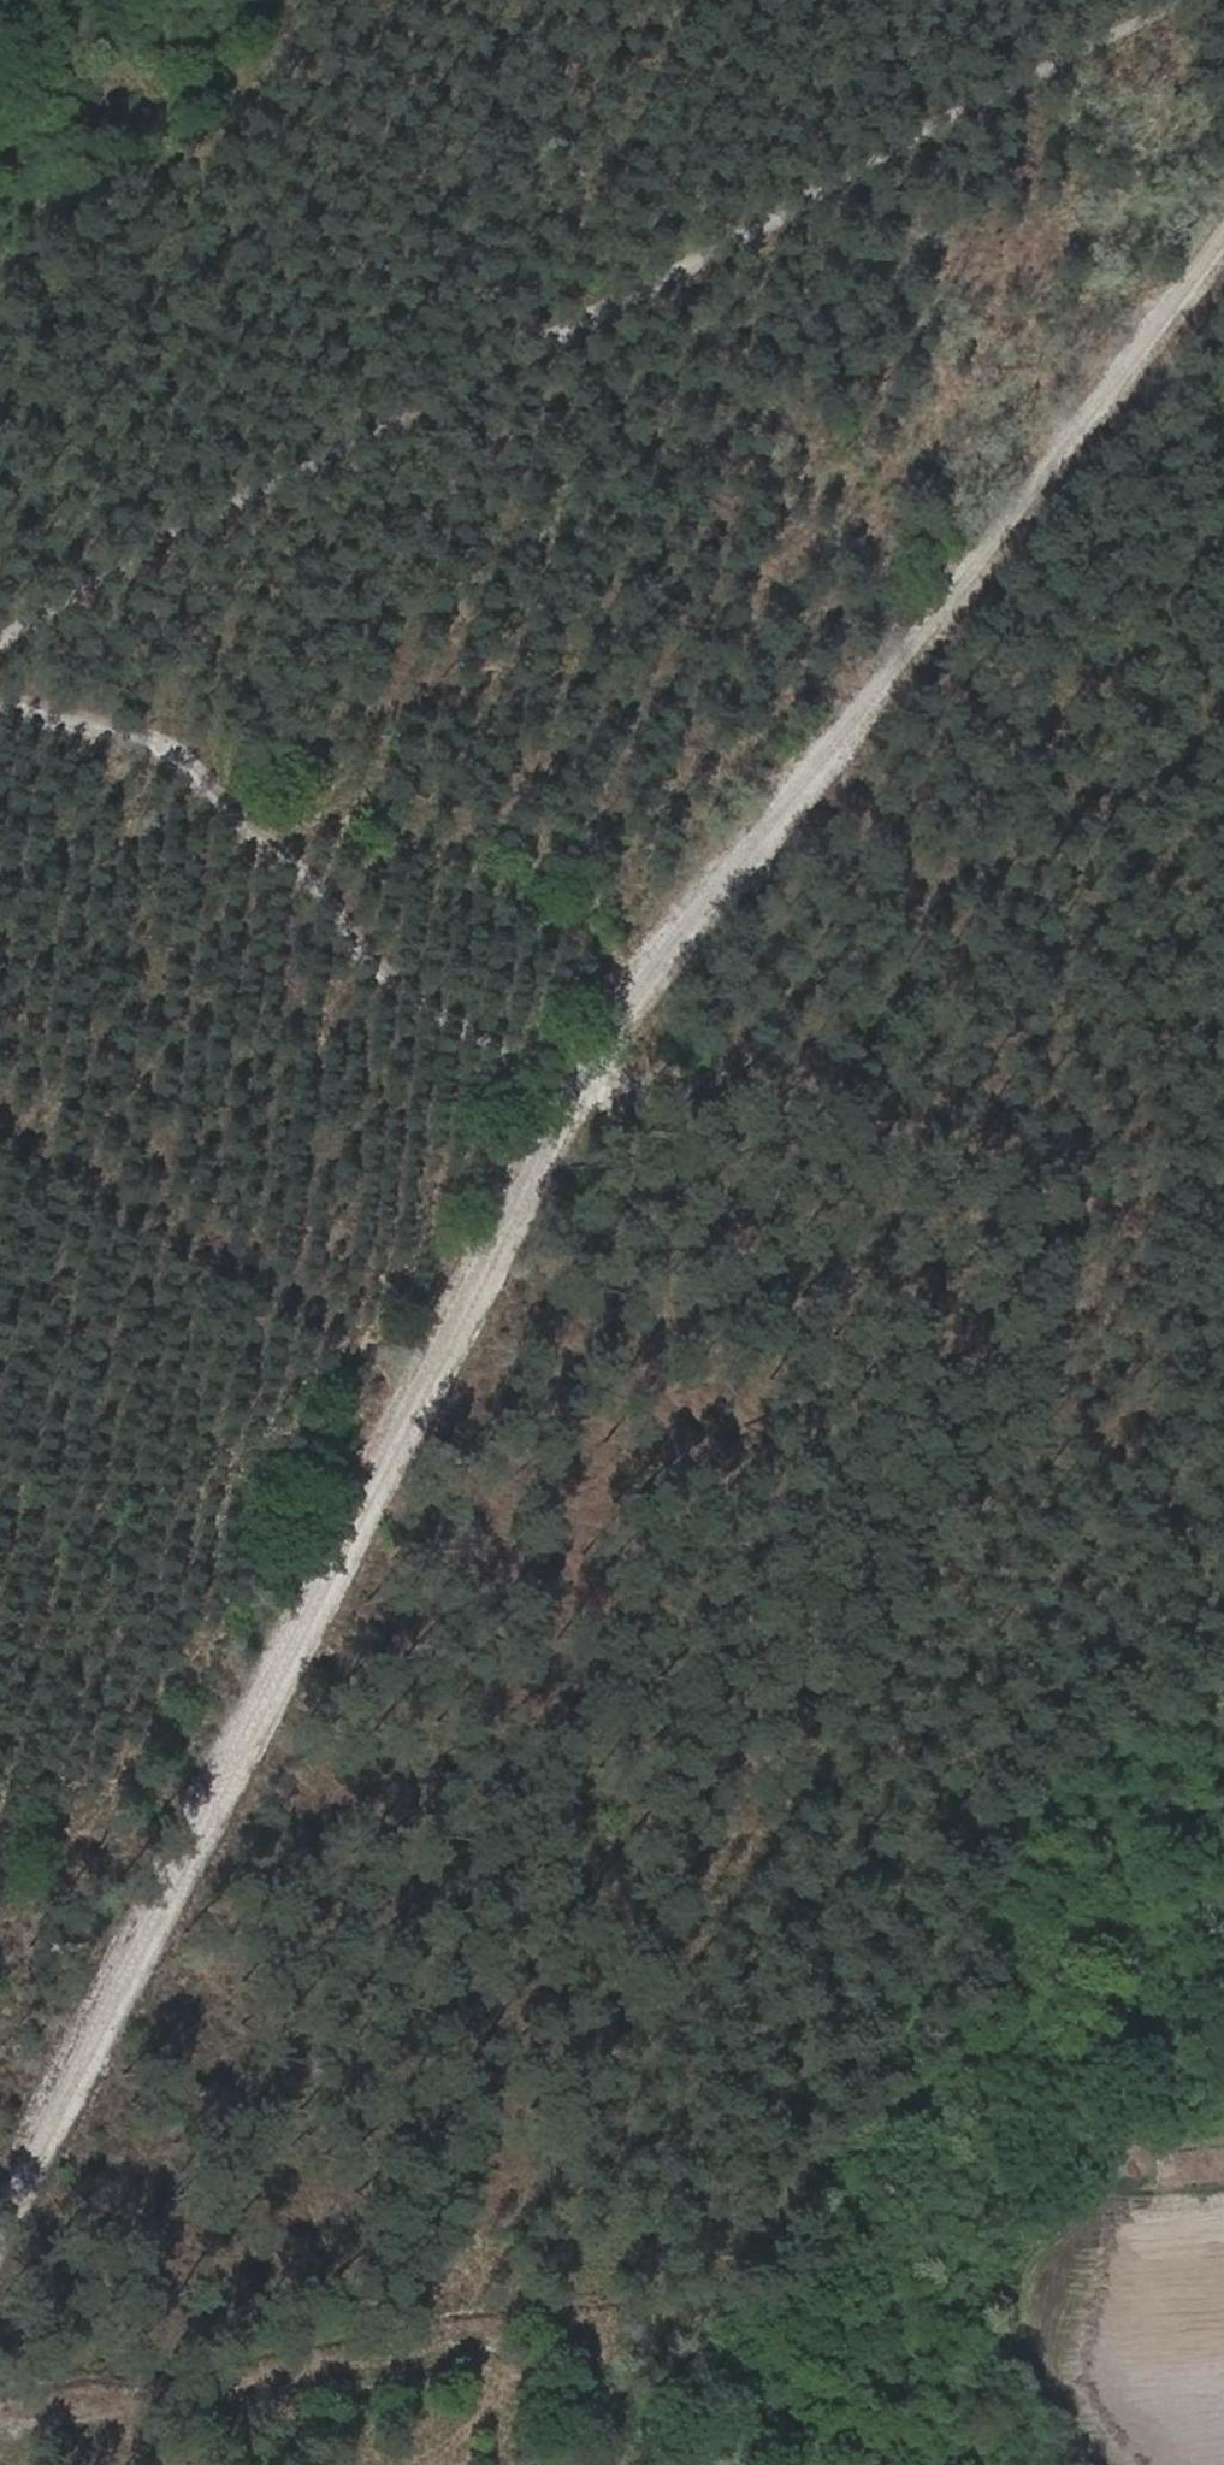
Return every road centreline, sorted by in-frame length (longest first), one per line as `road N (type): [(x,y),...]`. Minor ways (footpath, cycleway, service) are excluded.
road 1 (track): [(1223,243),(898,675),(695,915),(636,1000),(0,2230)]
road 2 (track): [(1223,2197),(1195,2197),(1098,2230),(1083,2360),(1142,2464)]

